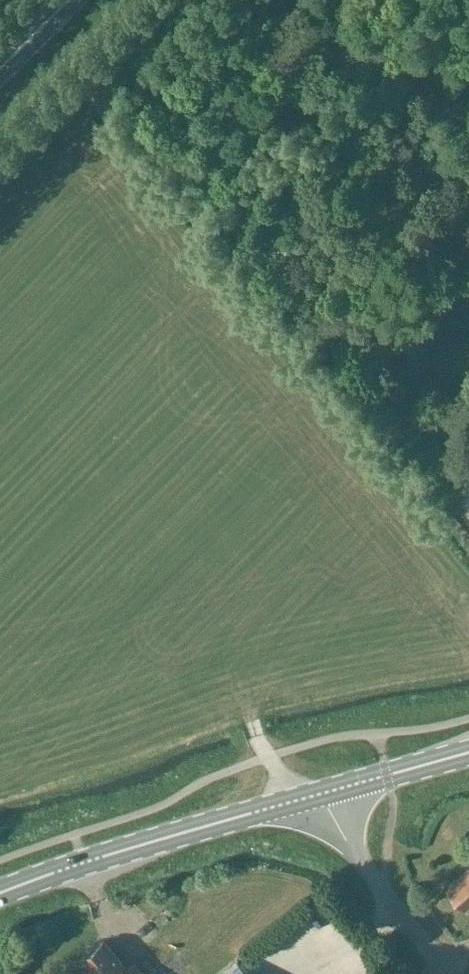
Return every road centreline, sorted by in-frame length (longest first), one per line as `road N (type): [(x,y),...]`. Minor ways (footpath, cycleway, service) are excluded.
road 1 (primary): [(0,894),(319,794)]
road 2 (unclassified): [(453,973),(319,794)]
road 3 (primary): [(319,794),(468,752)]
road 4 (trunk): [(0,85),(91,0)]

